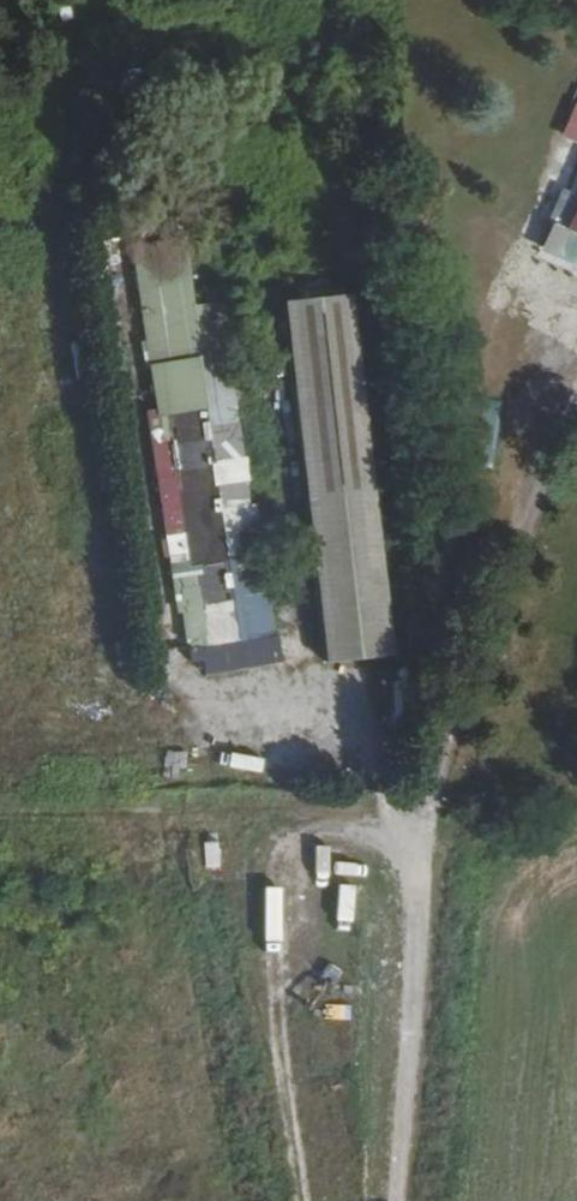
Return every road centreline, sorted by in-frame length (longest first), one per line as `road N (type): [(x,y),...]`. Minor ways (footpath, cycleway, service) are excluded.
road 1 (unclassified): [(420,856),(397,1200)]

